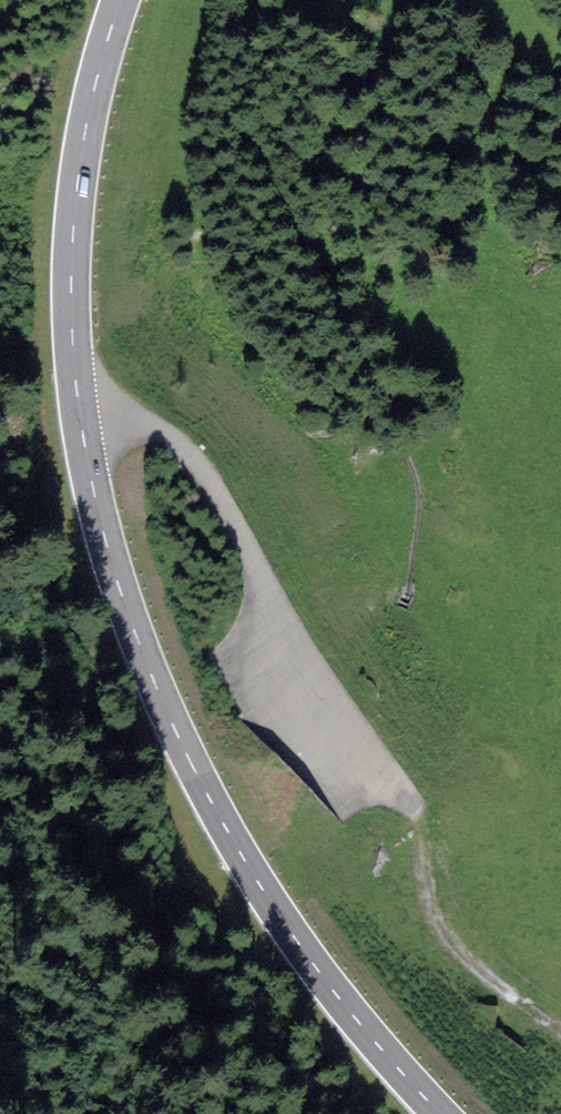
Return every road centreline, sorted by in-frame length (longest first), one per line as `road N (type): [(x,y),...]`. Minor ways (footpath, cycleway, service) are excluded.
road 1 (primary): [(121,0),(86,125),(72,256),(82,436),(118,589),(171,721),(260,885),(350,1011),(442,1113)]
road 2 (track): [(79,401),(149,425),(201,460),(342,722),(414,811),(436,919),(515,1004),(560,1033)]

